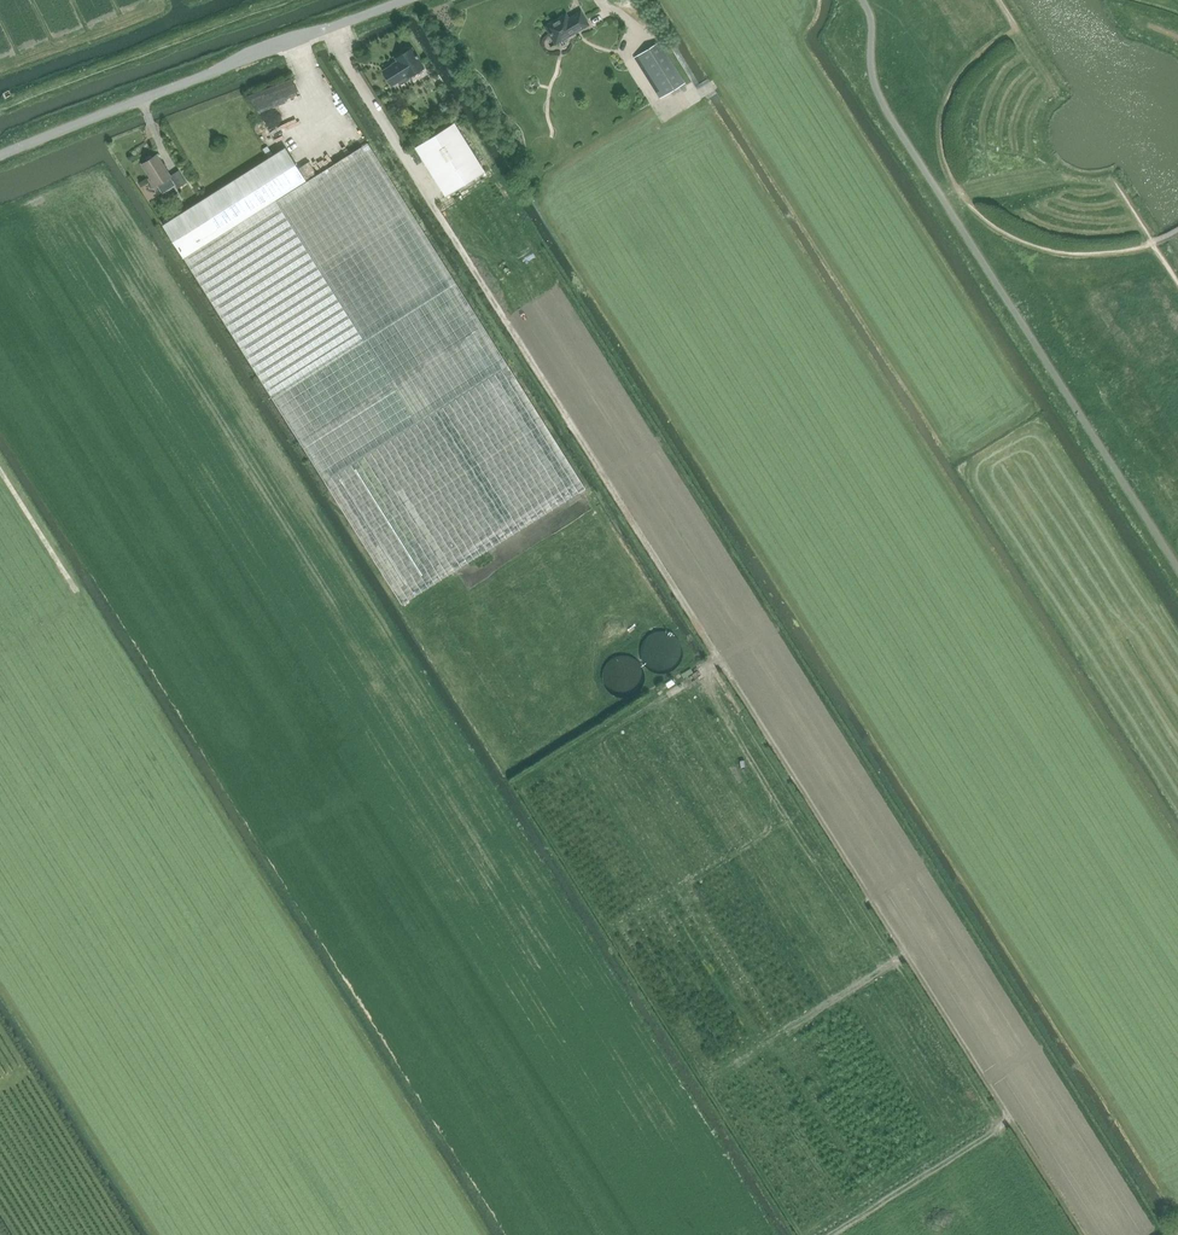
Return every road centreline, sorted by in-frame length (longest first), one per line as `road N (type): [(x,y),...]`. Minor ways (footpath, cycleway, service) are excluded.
road 1 (unclassified): [(0,155),(404,0)]

